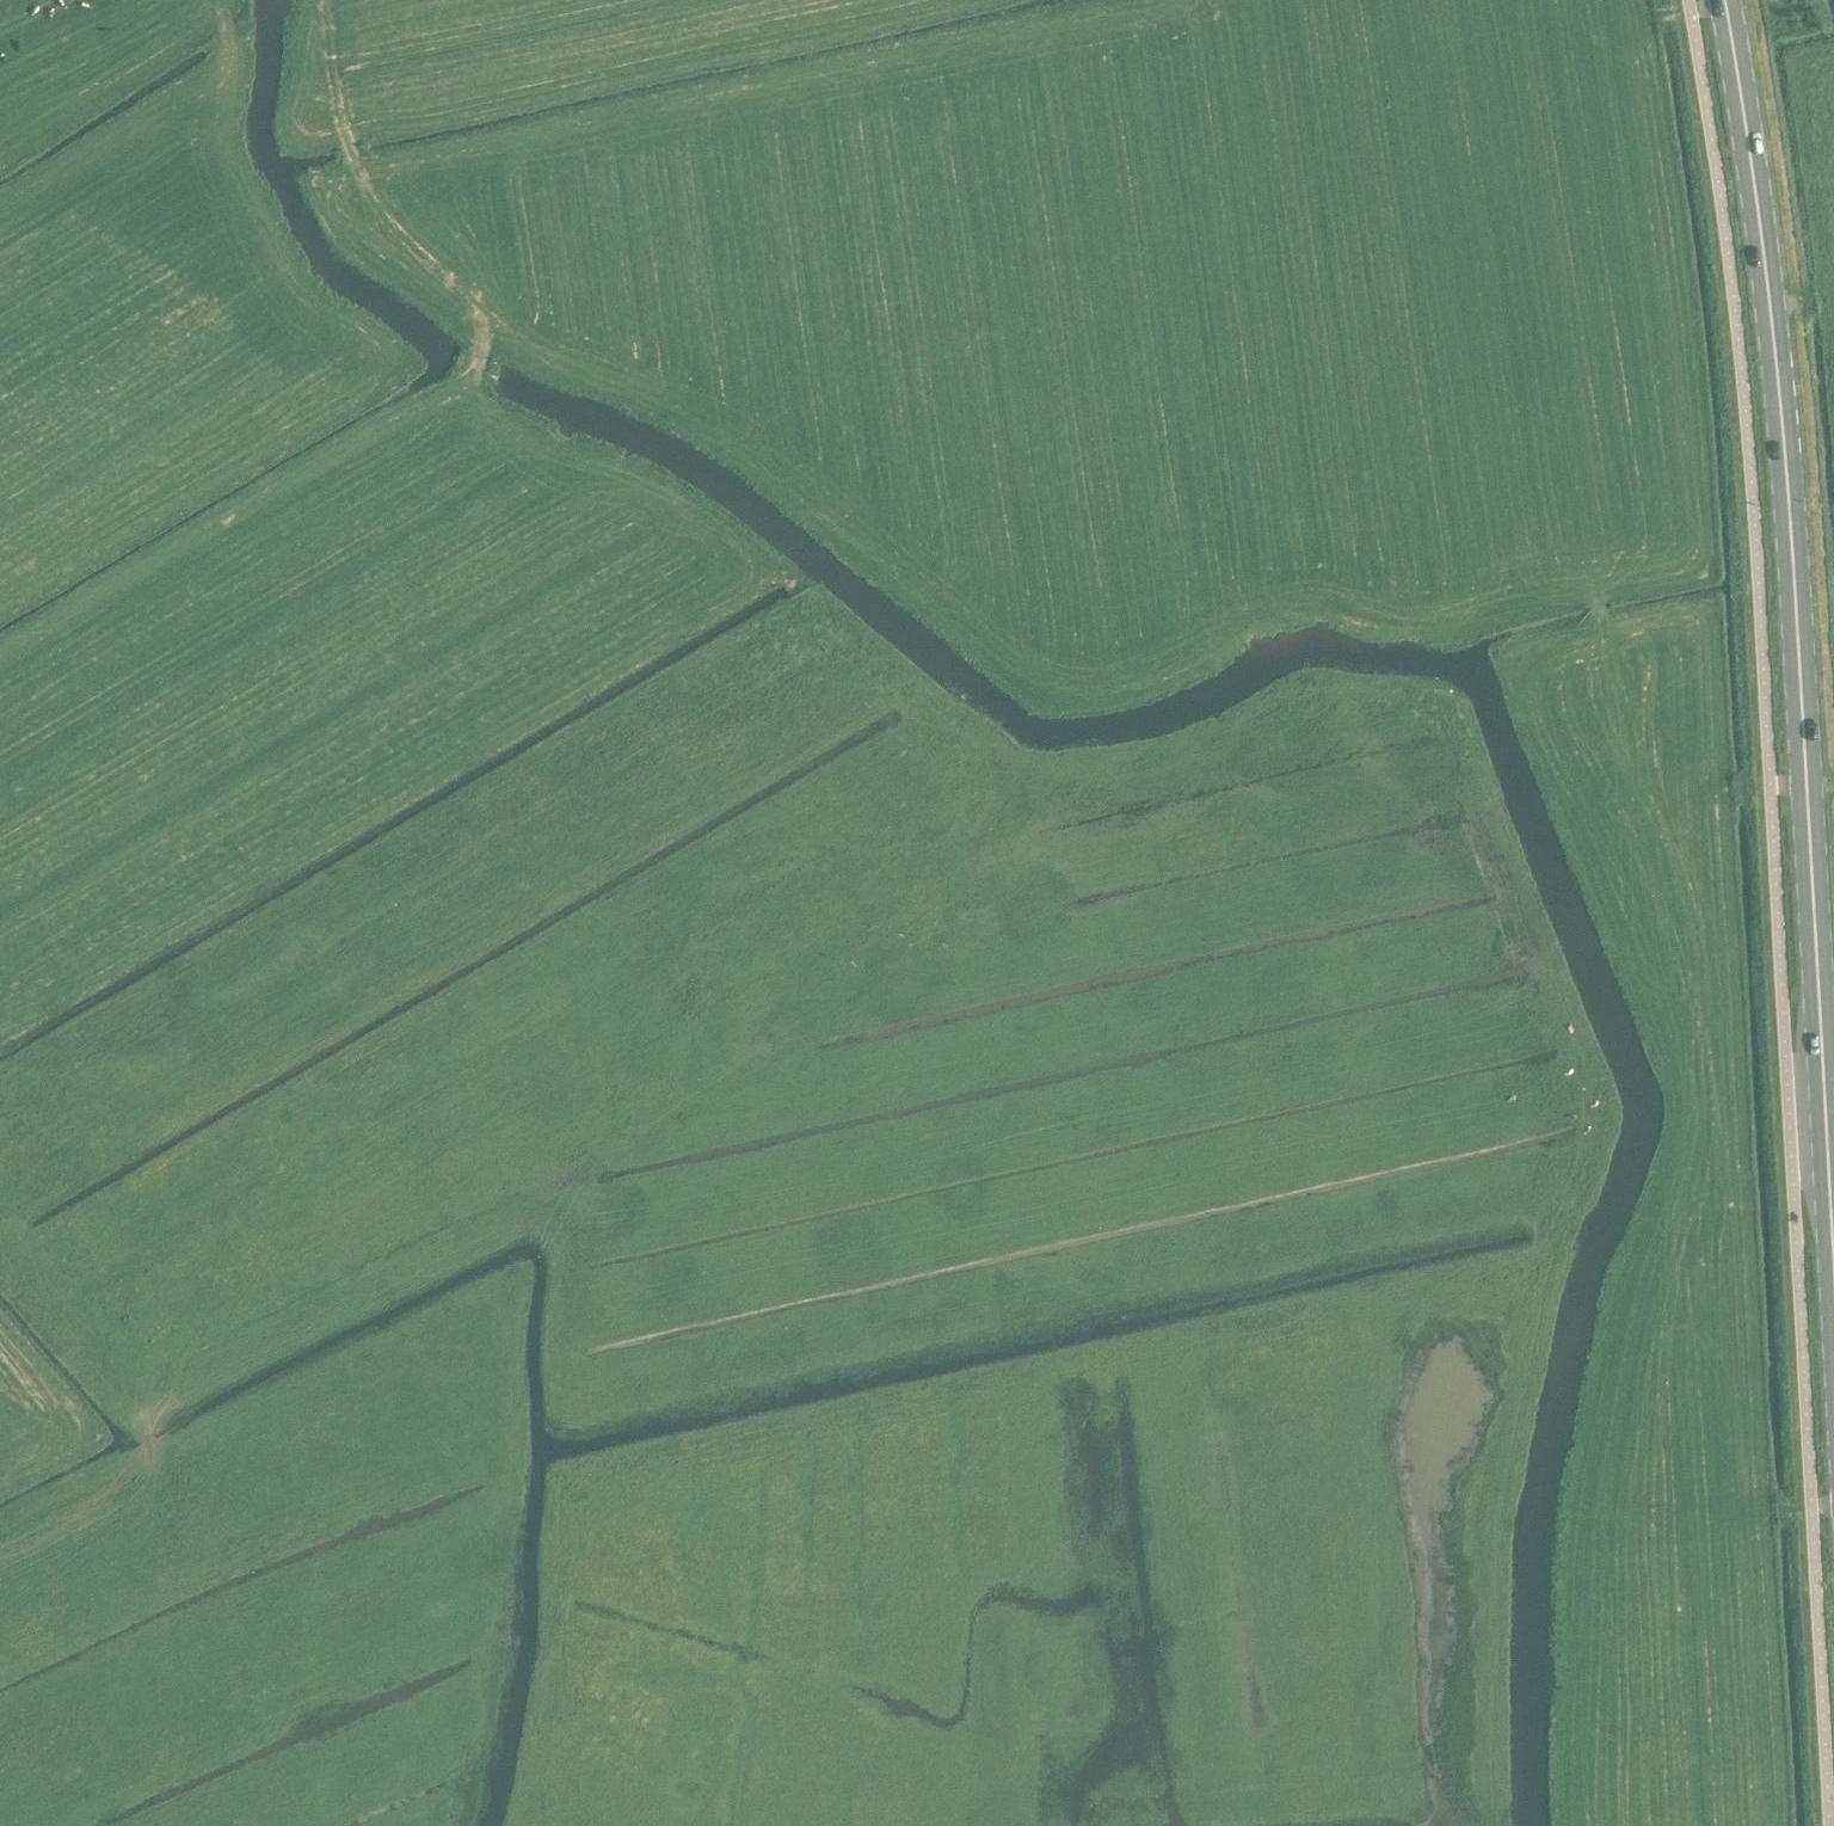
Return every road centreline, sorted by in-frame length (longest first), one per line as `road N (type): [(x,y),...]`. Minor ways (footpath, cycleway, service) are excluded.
road 1 (primary): [(1833,1267),(1787,454),(1725,0)]
road 2 (track): [(0,664),(437,408),(494,344),(674,398)]
road 3 (track): [(823,615),(763,557),(450,394)]
road 4 (track): [(494,344),(380,208),(349,156),(326,0)]
road 5 (track): [(1833,783),(1722,794),(1661,768),(1614,671),(1597,591)]
road 6 (track): [(128,1408),(157,1466),(0,1548)]

